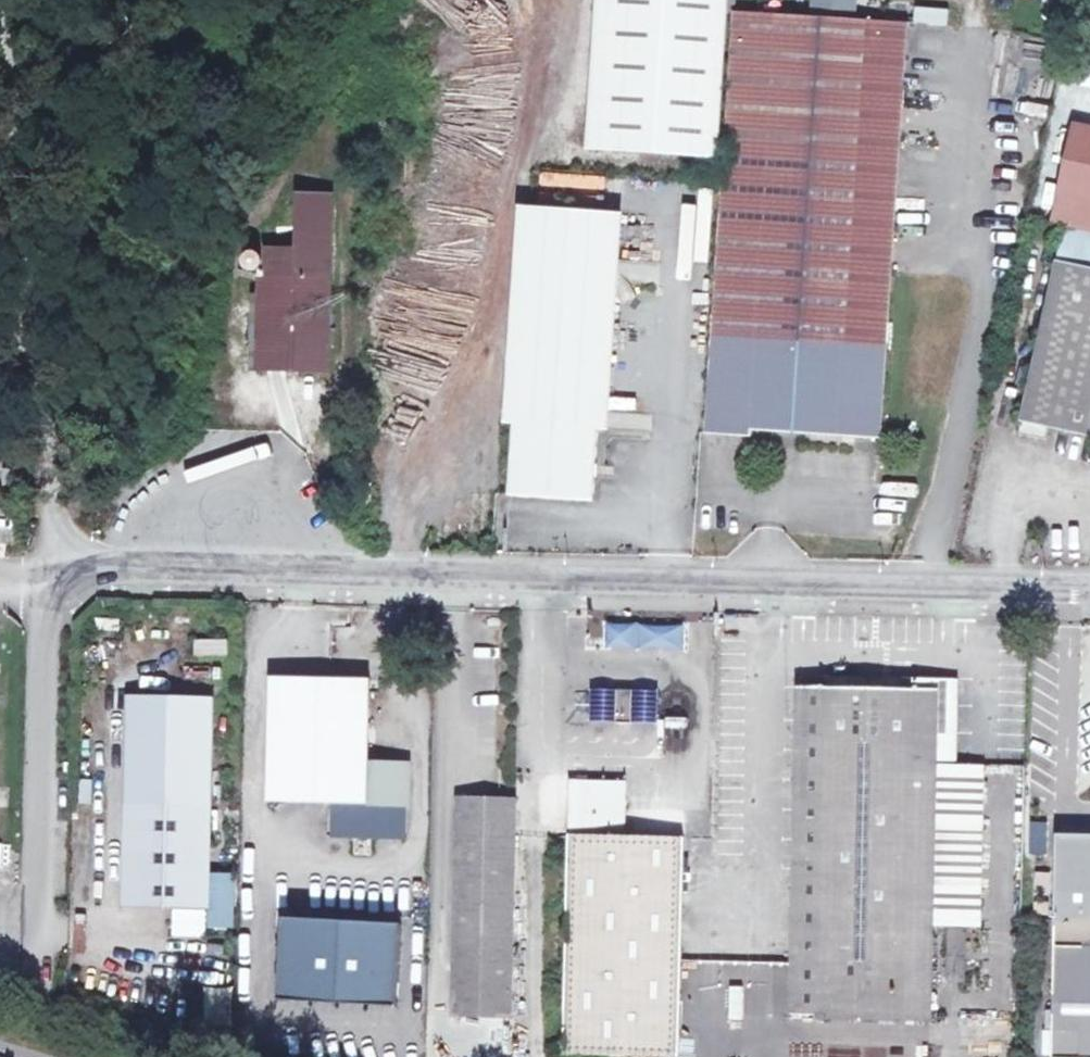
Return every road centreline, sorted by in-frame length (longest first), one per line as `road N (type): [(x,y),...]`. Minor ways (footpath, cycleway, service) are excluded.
road 1 (unclassified): [(2,0),(24,62),(23,125),(67,391),(50,577),(81,561),(1089,588)]

